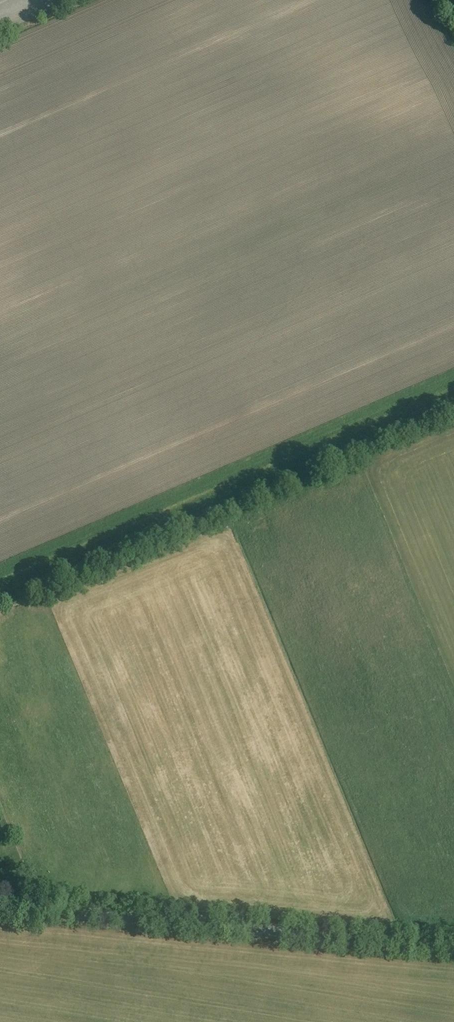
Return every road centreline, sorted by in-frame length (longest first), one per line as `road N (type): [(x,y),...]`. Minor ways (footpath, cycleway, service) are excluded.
road 1 (tertiary): [(453,948),(0,904)]

